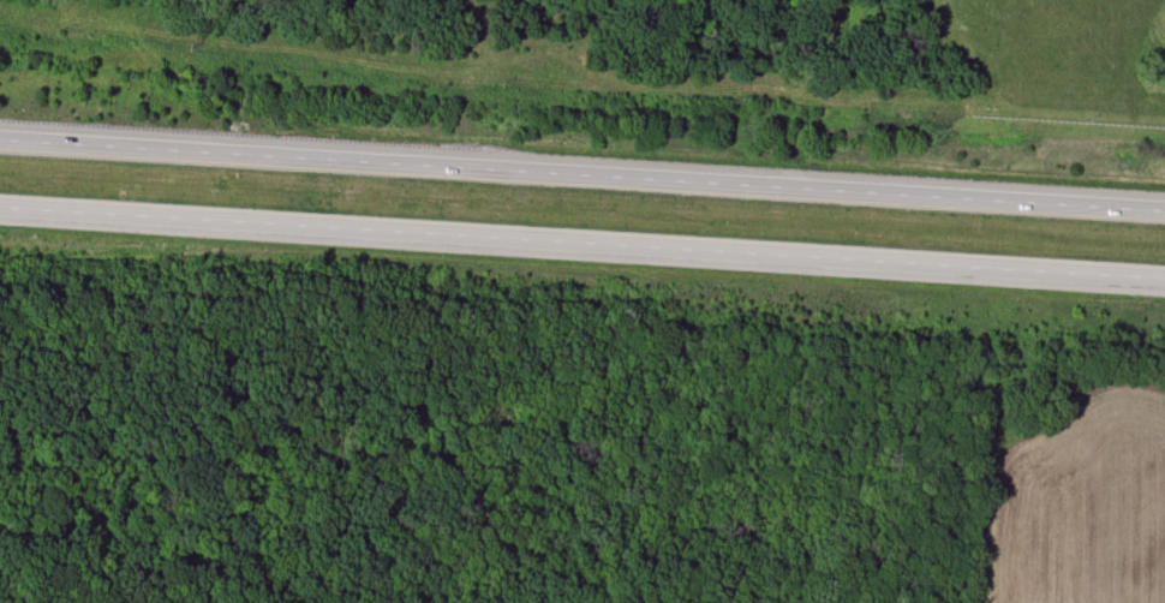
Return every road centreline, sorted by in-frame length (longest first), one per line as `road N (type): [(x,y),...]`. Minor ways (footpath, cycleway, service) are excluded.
road 1 (trunk): [(0,213),(859,273),(1164,285)]
road 2 (trunk): [(1164,210),(0,141)]

